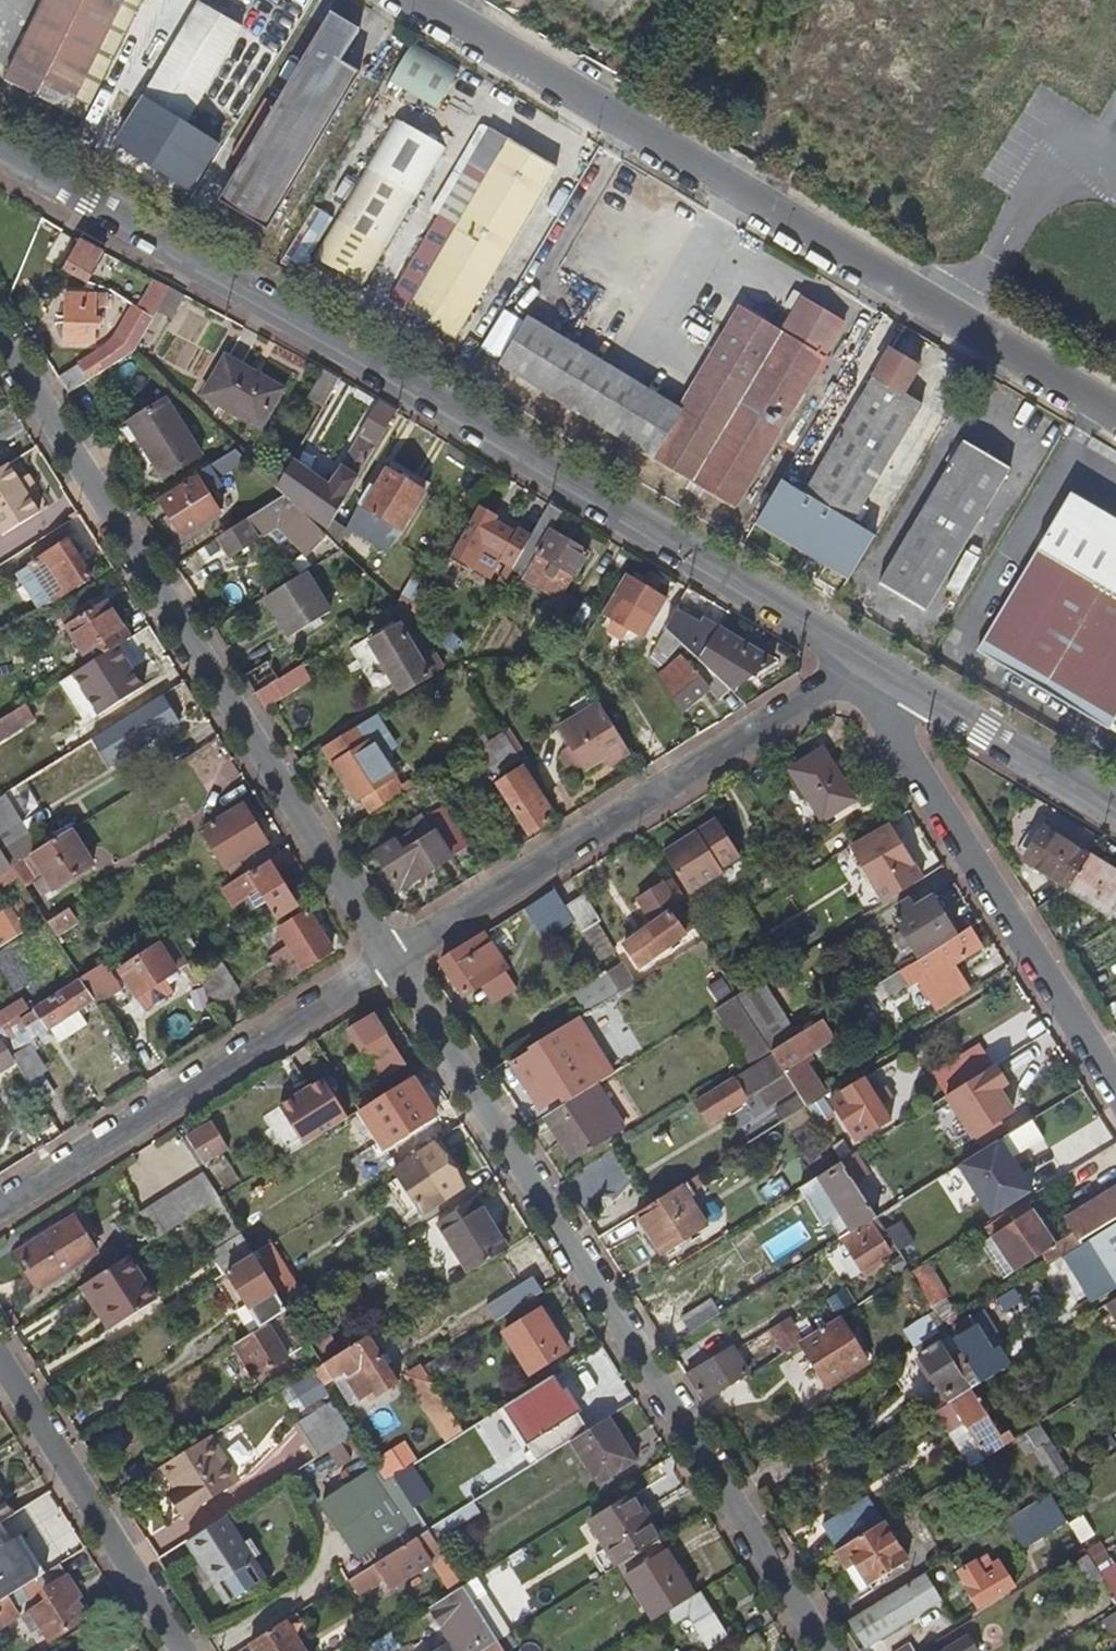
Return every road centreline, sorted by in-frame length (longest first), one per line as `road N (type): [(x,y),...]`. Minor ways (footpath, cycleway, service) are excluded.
road 1 (residential): [(861,661),(0,156)]
road 2 (residential): [(389,961),(823,1650)]
road 3 (residential): [(1115,416),(418,0)]
road 4 (residential): [(0,336),(389,961)]
road 5 (residential): [(389,961),(861,661)]
road 6 (residential): [(895,686),(893,716),(907,758),(1115,1088)]
road 7 (residential): [(0,1210),(389,961)]
road 8 (residential): [(0,1364),(181,1650)]
road 9 (residential): [(1115,813),(895,686)]

